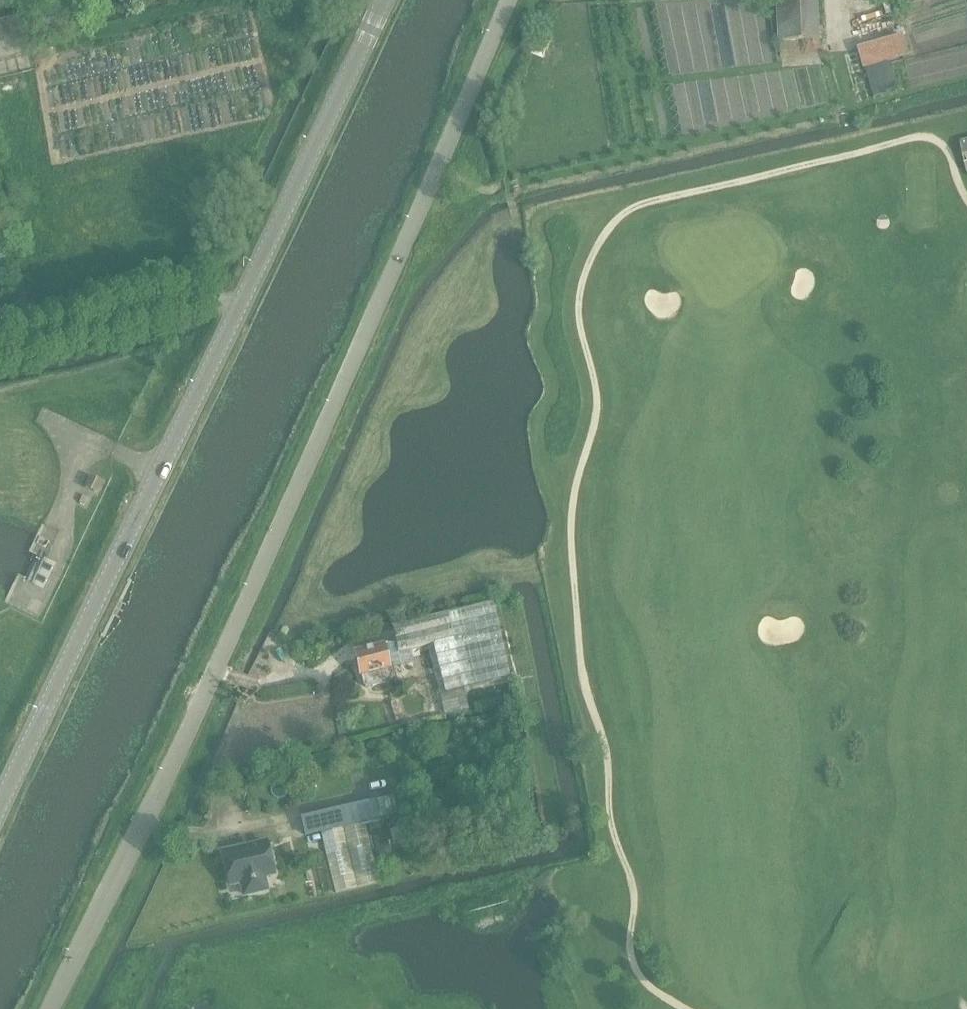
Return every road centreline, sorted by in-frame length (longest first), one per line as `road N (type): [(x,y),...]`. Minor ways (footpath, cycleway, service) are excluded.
road 1 (residential): [(48,1008),(315,449),(510,0)]
road 2 (secondary): [(0,804),(382,0)]
road 3 (track): [(0,355),(191,306),(235,316)]

